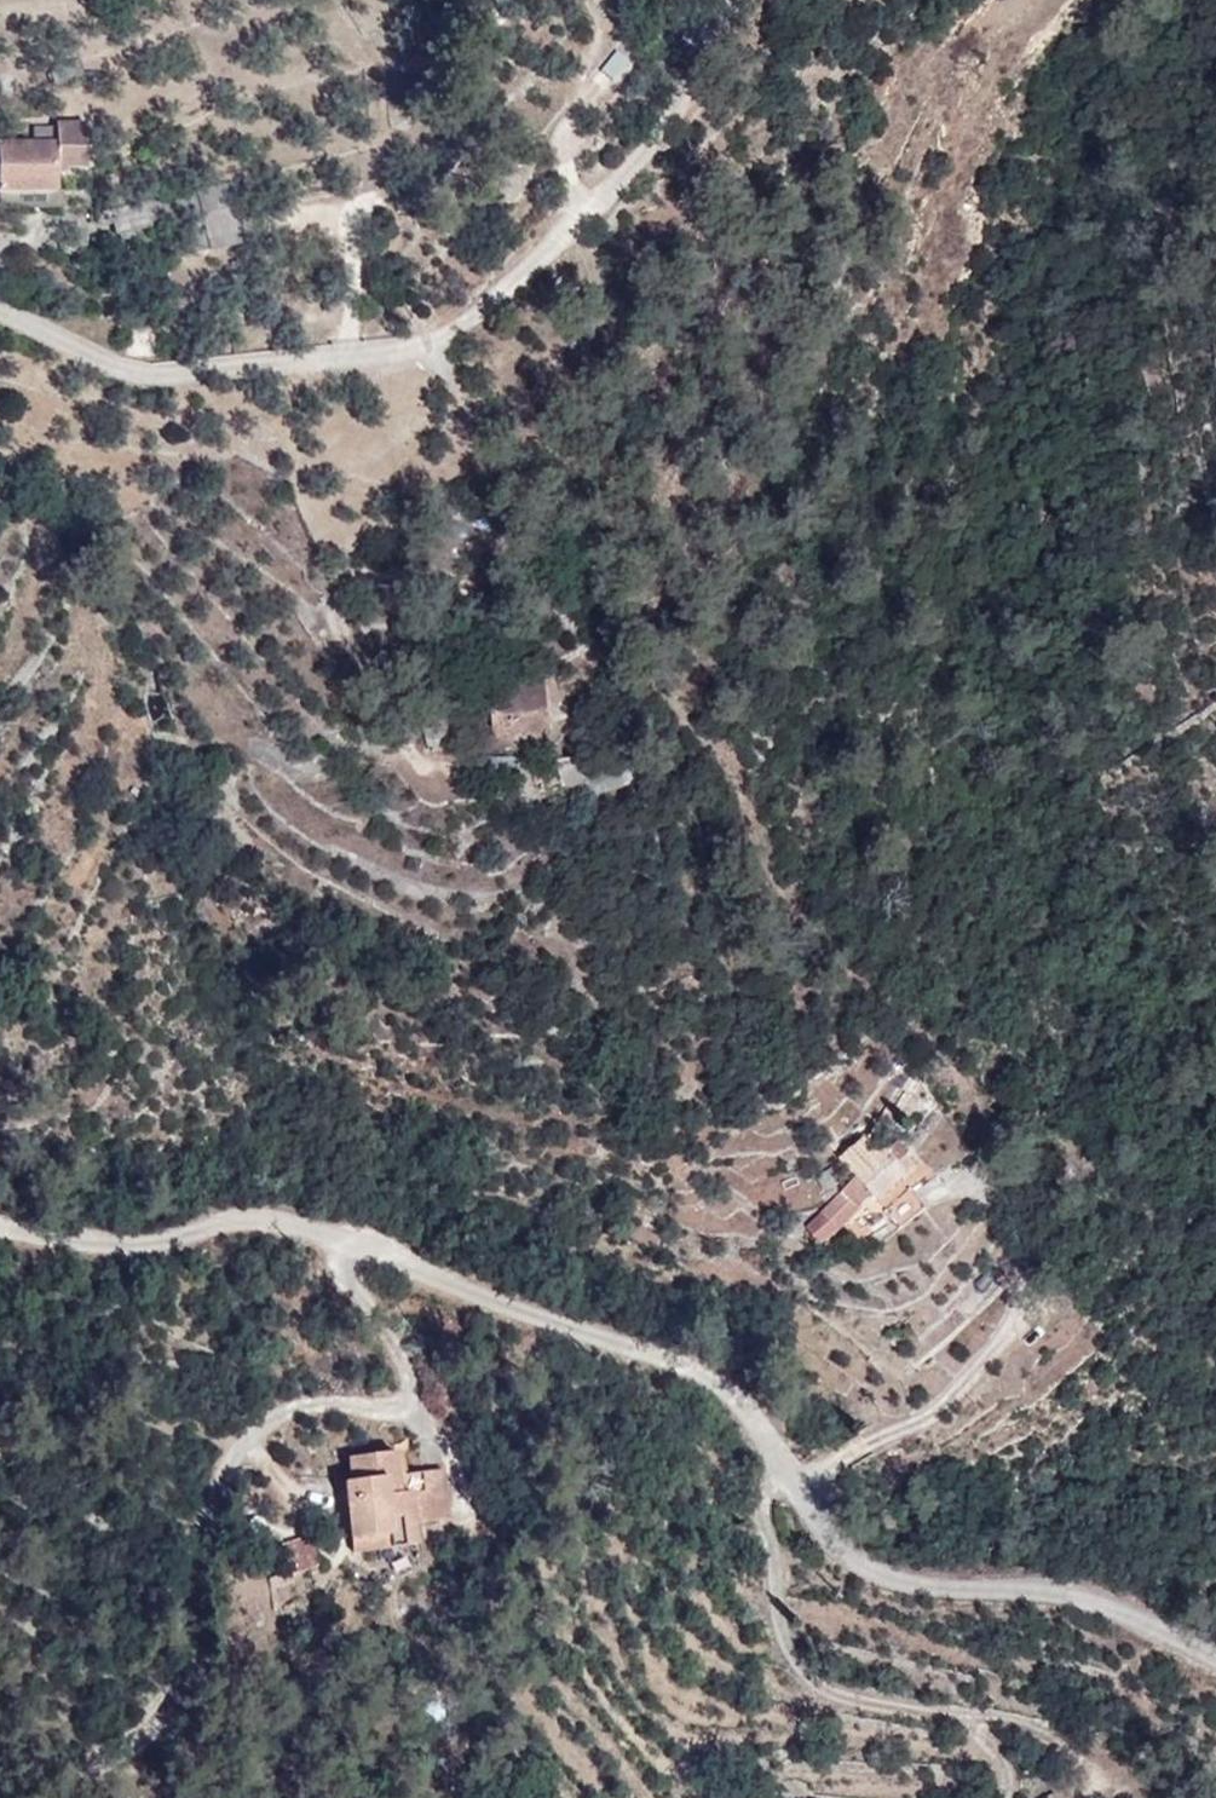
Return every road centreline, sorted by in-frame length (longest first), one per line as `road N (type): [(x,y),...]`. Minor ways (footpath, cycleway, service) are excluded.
road 1 (unclassified): [(1215,1659),(1090,1598),(915,1583),(881,1573),(829,1530),(746,1403),(705,1375),(435,1275),(382,1248),(244,1219),(142,1244),(0,1224)]
road 2 (unclassified): [(0,311),(146,375),(427,349),(453,337),(541,260),(652,144),(733,0)]

